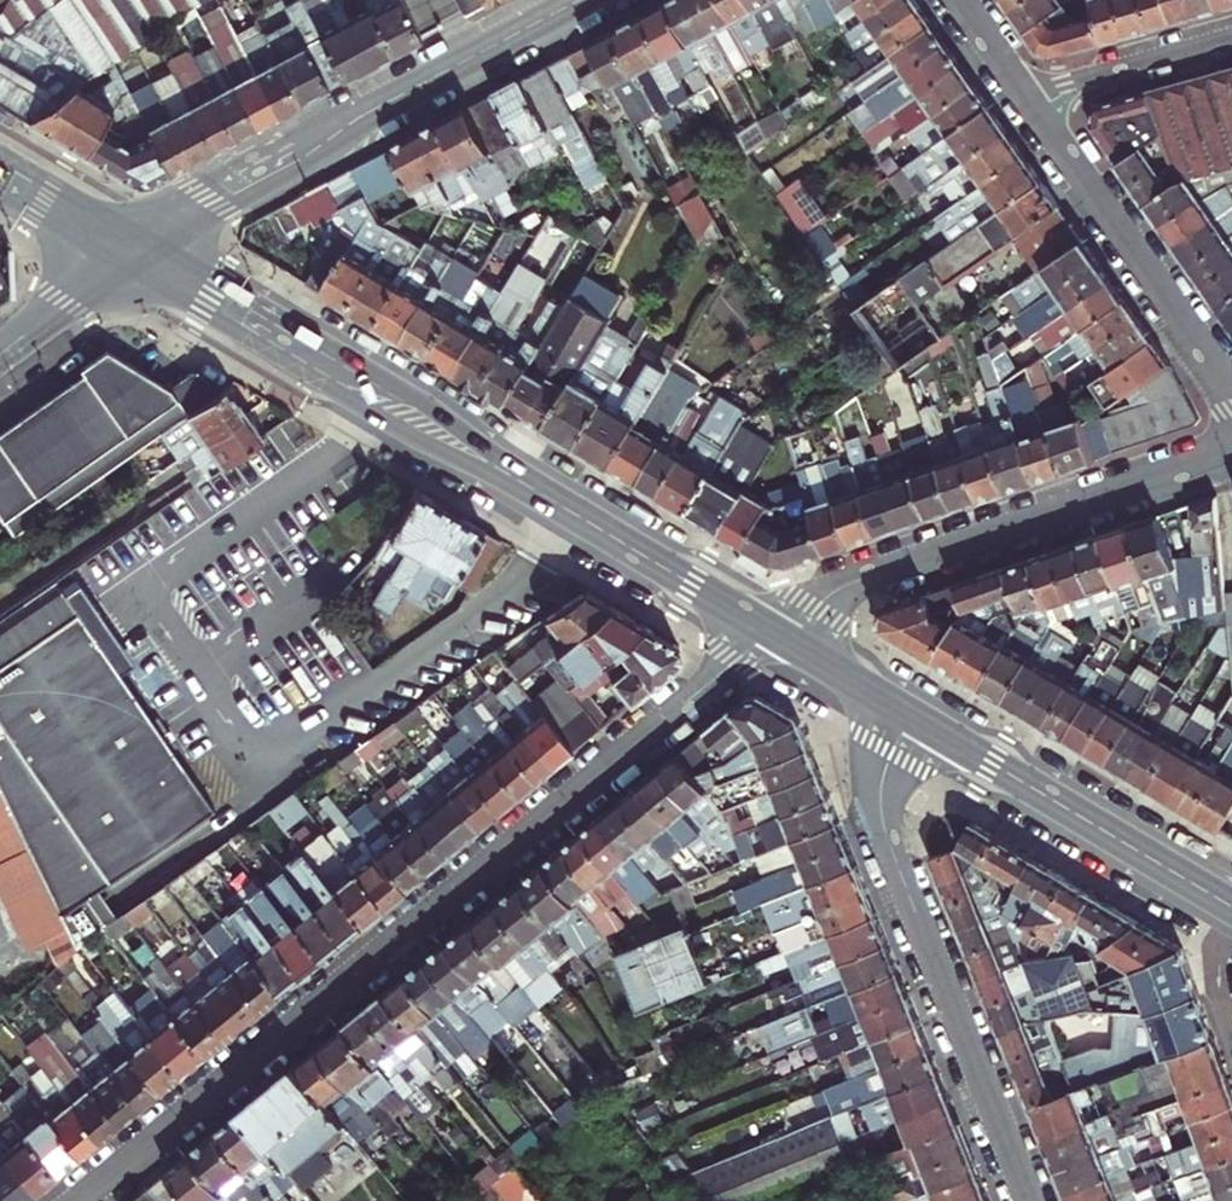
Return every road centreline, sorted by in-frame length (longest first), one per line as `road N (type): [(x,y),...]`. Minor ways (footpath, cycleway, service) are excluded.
road 1 (residential): [(78,1200),(770,631)]
road 2 (residential): [(1032,1200),(882,820),(882,775),(911,716)]
road 3 (residential): [(148,239),(206,199),(579,0)]
road 4 (residential): [(791,644),(826,597),(849,582),(1231,450)]
road 5 (primary): [(120,262),(427,445),(525,484)]
road 6 (primary): [(525,484),(390,384),(148,239)]
road 7 (primary): [(1231,908),(911,716)]
road 8 (residential): [(1231,383),(1030,98)]
road 9 (primary): [(770,631),(525,484)]
road 10 (residential): [(1231,40),(1030,98)]
road 11 (primary): [(148,239),(0,154)]
road 12 (tertiary): [(0,353),(120,262)]
road 13 (primary): [(0,188),(120,262)]
road 14 (primary): [(911,716),(791,644)]
road 15 (residential): [(1030,98),(960,0)]

